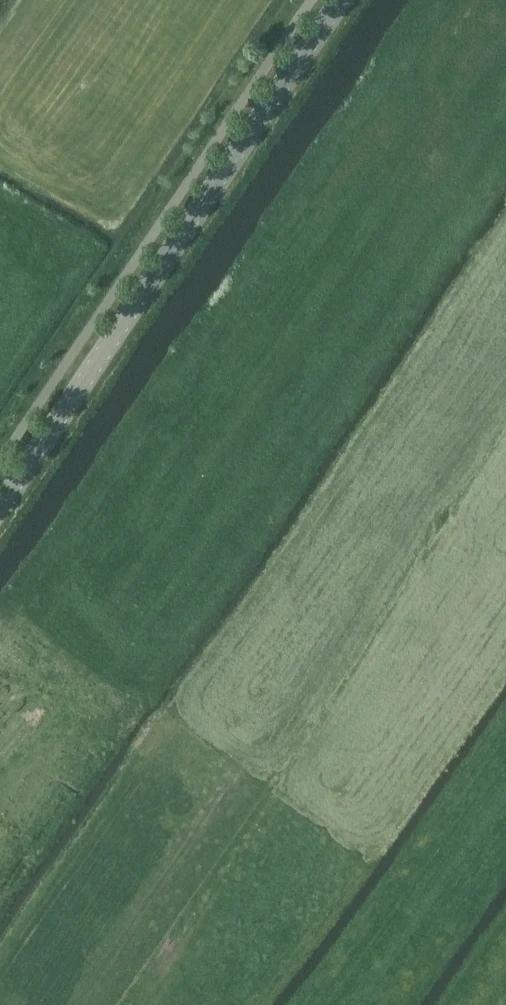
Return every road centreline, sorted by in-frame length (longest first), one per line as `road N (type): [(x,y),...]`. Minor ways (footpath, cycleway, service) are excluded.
road 1 (tertiary): [(0,506),(343,0)]

